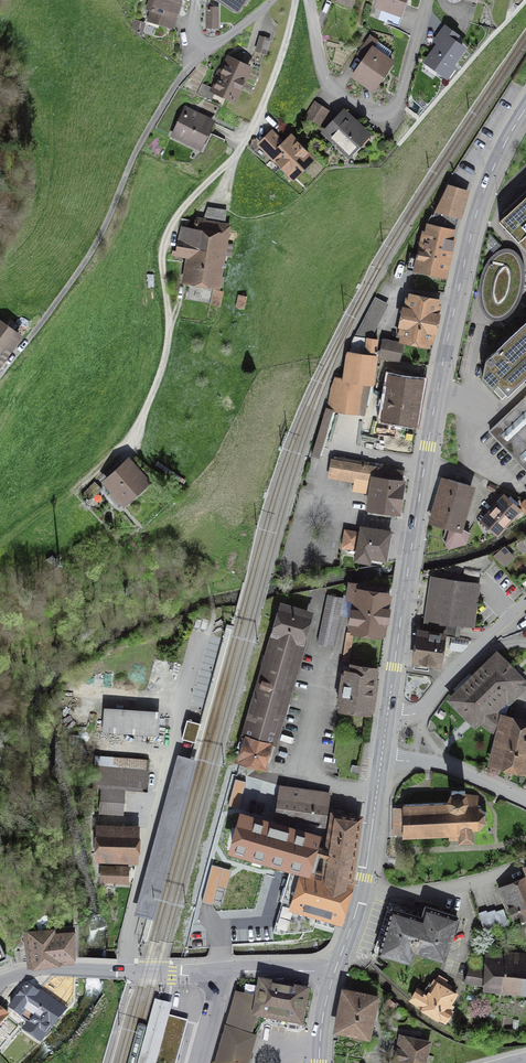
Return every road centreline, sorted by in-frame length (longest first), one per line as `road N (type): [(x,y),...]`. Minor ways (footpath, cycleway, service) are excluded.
road 1 (secondary): [(525,108),(481,201),(440,371),(388,714)]
road 2 (track): [(127,448),(165,365),(171,331),(164,248),(175,223),(235,161),(266,106),(298,0)]
road 3 (track): [(0,376),(83,270),(152,126),(204,53)]
road 4 (residential): [(312,0),(330,87),(383,113),(405,81),(431,0)]
road 5 (unclassified): [(229,972),(48,968),(0,983)]
road 6 (secondary): [(377,793),(368,879),(335,971)]
road 7 (track): [(196,685),(155,838)]
road 8 (residential): [(525,803),(443,767),(383,762)]
road 9 (residential): [(198,0),(195,40),(204,53),(278,0)]

